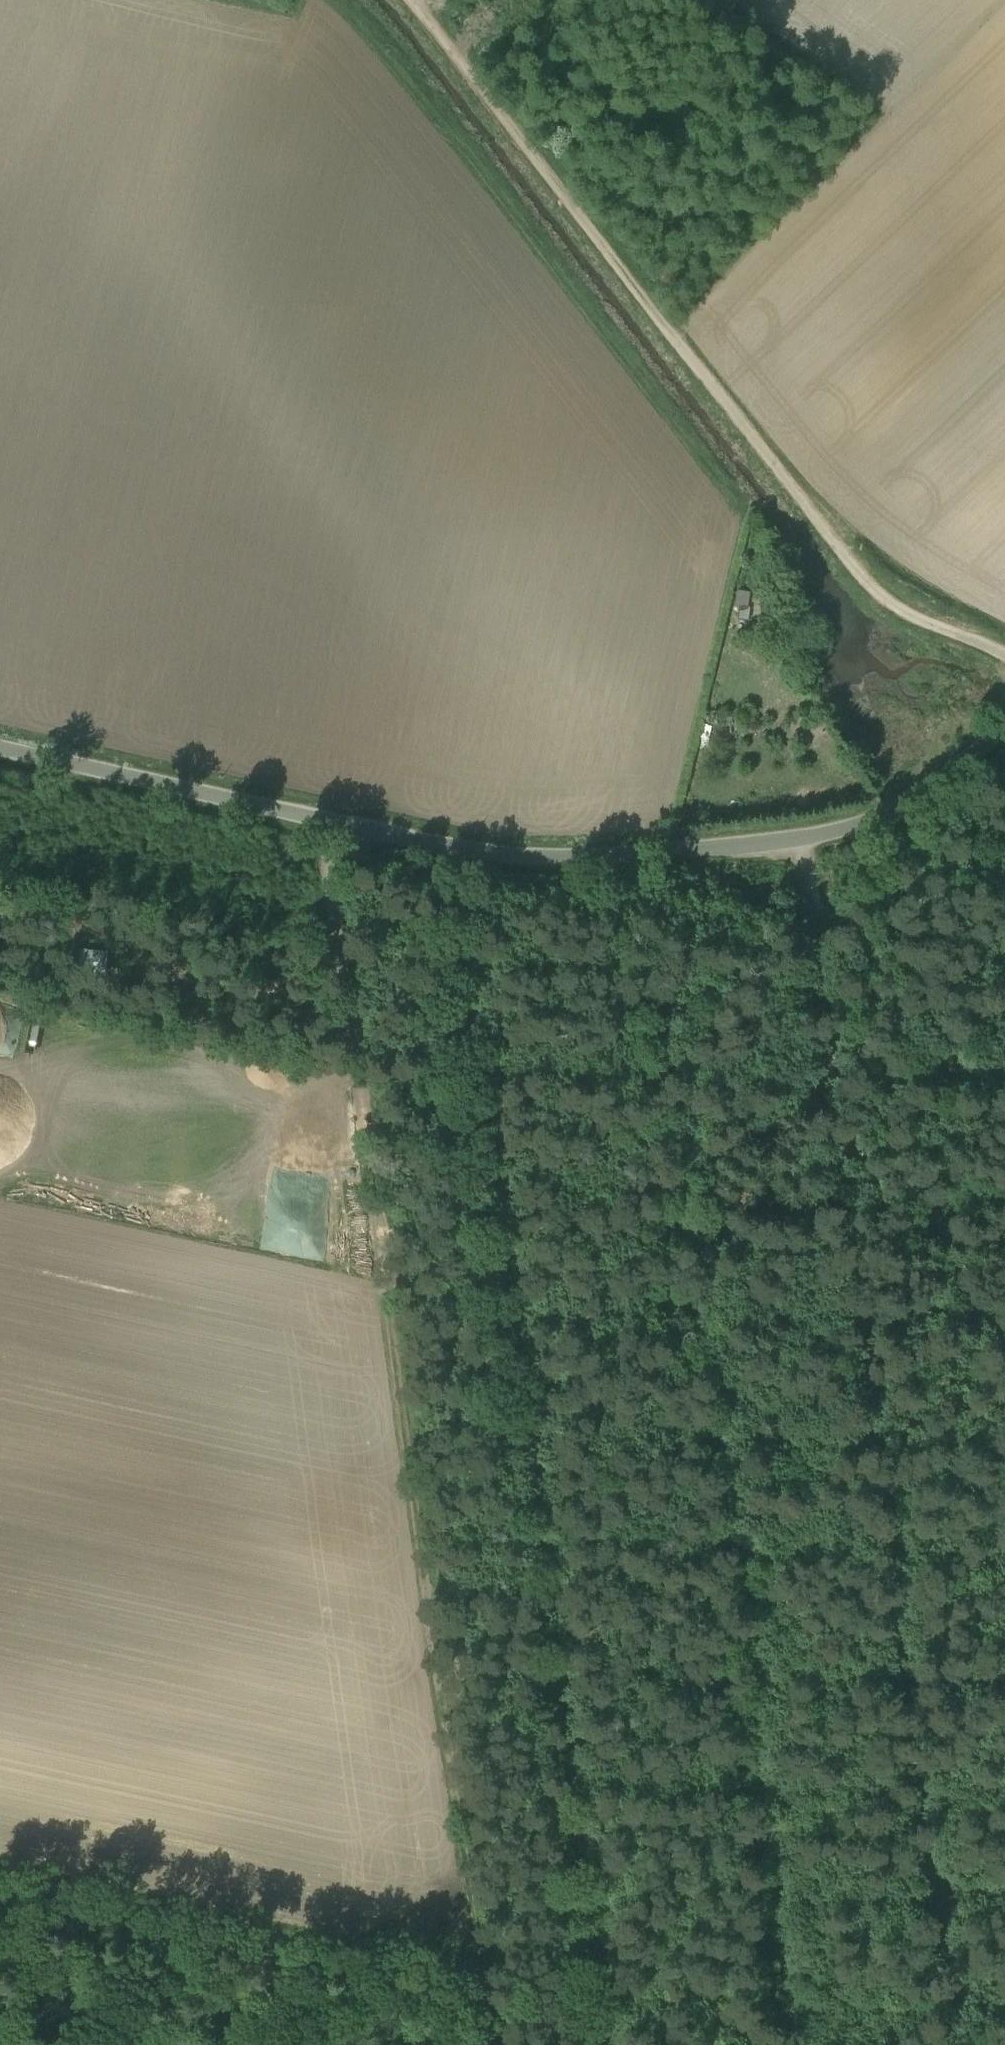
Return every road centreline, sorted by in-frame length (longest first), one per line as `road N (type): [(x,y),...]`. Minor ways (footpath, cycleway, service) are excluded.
road 1 (unclassified): [(0,745),(473,845),(710,847),(869,825),(927,789),(1004,717)]
road 2 (track): [(1004,655),(904,612),(864,583),(405,0)]
road 3 (track): [(797,840),(908,1678)]

